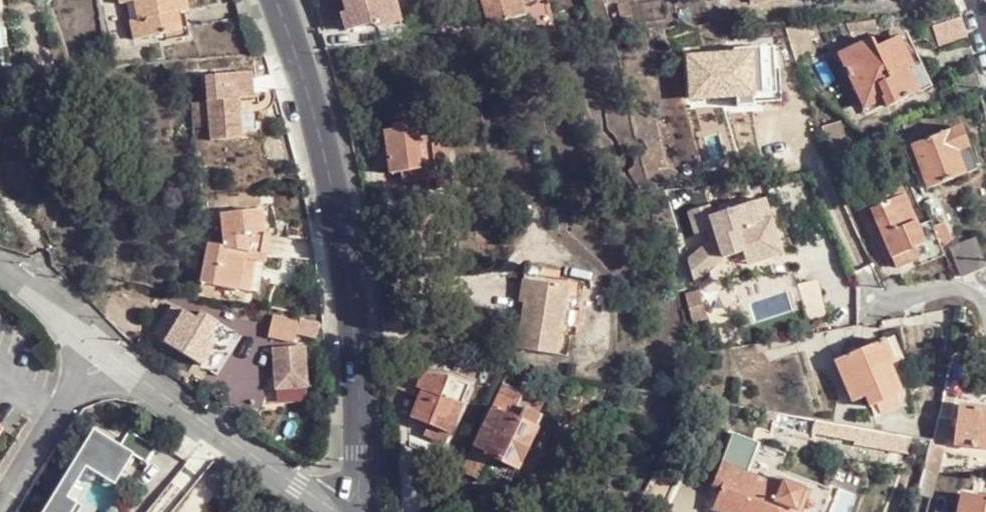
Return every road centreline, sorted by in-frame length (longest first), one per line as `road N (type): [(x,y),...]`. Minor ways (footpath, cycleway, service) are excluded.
road 1 (tertiary): [(355,511),(350,299),(337,218),(276,0)]
road 2 (residential): [(335,511),(0,270)]
road 3 (residential): [(985,314),(959,287),(857,298)]

